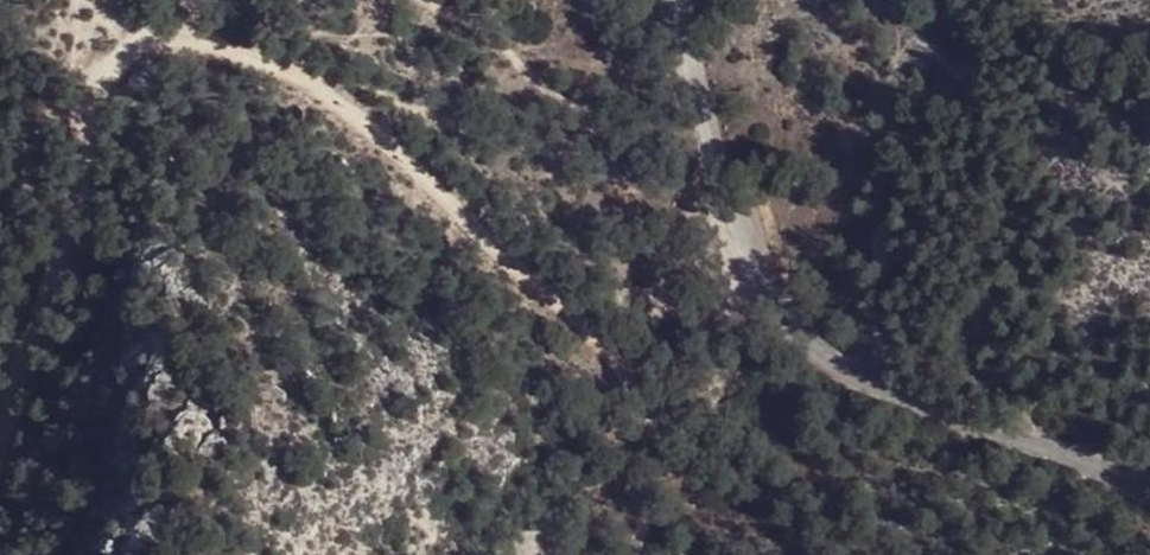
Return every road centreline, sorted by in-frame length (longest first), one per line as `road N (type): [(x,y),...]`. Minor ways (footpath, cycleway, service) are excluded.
road 1 (unclassified): [(1149,488),(851,373),(813,348),(746,241),(675,0)]
road 2 (track): [(146,38),(201,39),(281,66),(379,131),(600,344),(670,430)]
road 3 (track): [(0,448),(81,194),(94,77),(146,38)]
road 4 (track): [(670,430),(722,409),(734,311),(758,265)]
road 5 (track): [(640,554),(669,484),(670,430)]

